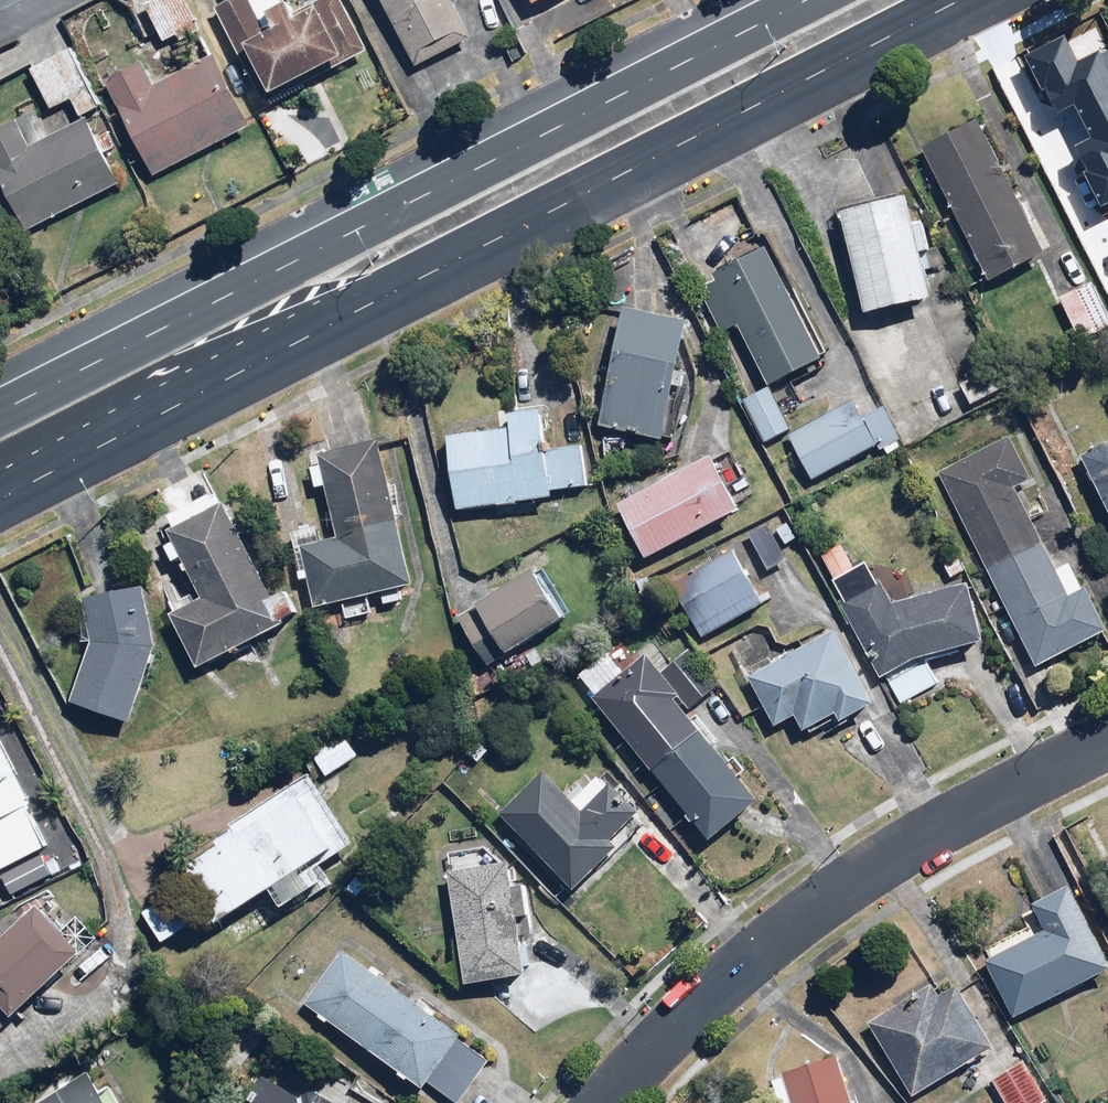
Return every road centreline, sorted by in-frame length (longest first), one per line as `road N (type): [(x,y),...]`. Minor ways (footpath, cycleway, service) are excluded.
road 1 (primary): [(0,408),(787,0)]
road 2 (primary): [(958,0),(392,289)]
road 3 (residential): [(1107,743),(885,863),(764,949),(654,1047),(607,1102)]
road 4 (primary): [(392,289),(0,495)]
road 5 (primary): [(392,289),(304,301),(0,457)]

